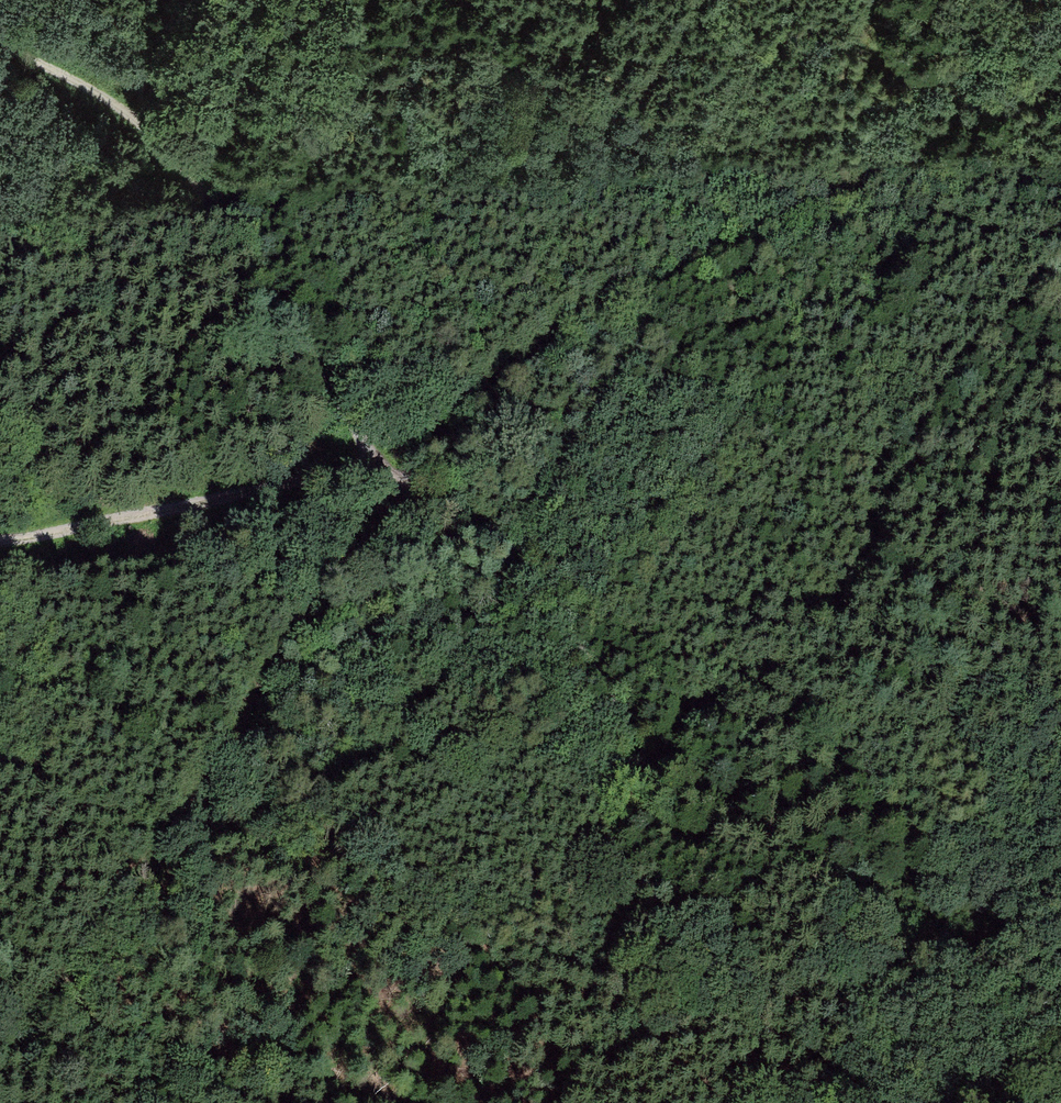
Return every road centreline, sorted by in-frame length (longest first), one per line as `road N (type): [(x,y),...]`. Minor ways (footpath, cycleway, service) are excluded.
road 1 (track): [(1060,990),(655,772),(552,607),(502,547),(461,514),(377,467),(204,186),(118,108),(0,49)]
road 2 (track): [(822,214),(800,211),(601,303),(377,467),(0,538)]
road 3 (track): [(0,999),(42,1004),(373,538),(426,495)]
road 4 (track): [(466,1102),(549,1083),(962,934),(1060,880)]
road 5 (track): [(32,1102),(42,1004),(373,1102)]
road 6 (track): [(1060,55),(991,127),(860,0)]
road 7 (track): [(880,199),(935,234),(1060,254)]

